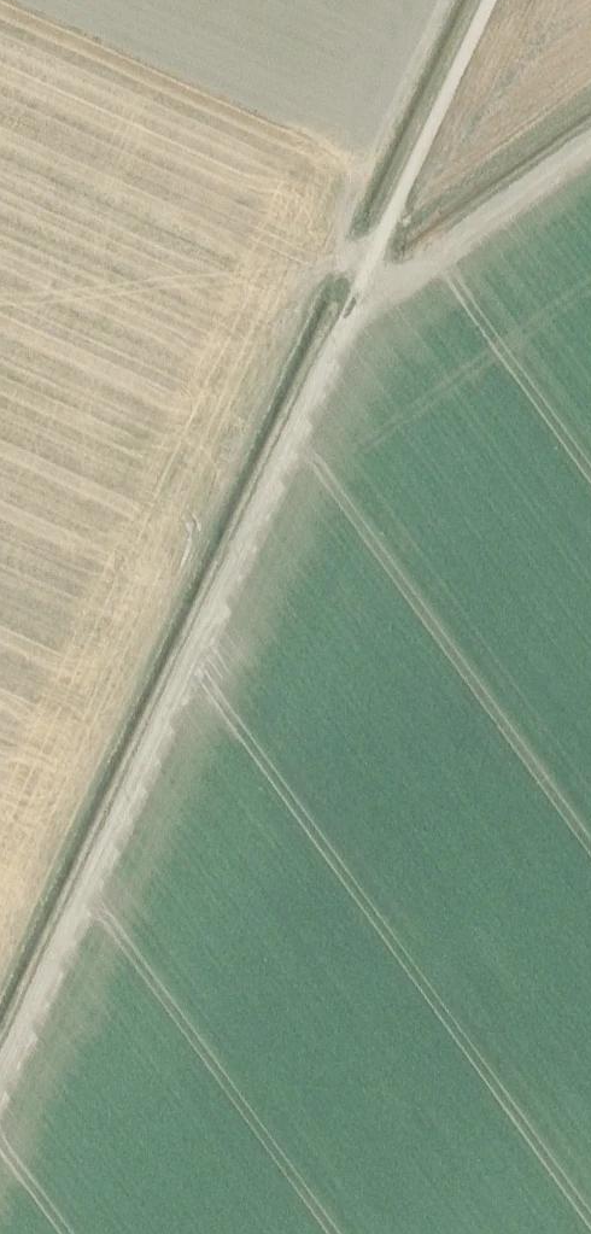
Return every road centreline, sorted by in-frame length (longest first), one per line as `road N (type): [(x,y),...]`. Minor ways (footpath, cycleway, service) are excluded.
road 1 (track): [(489,0),(364,277)]

